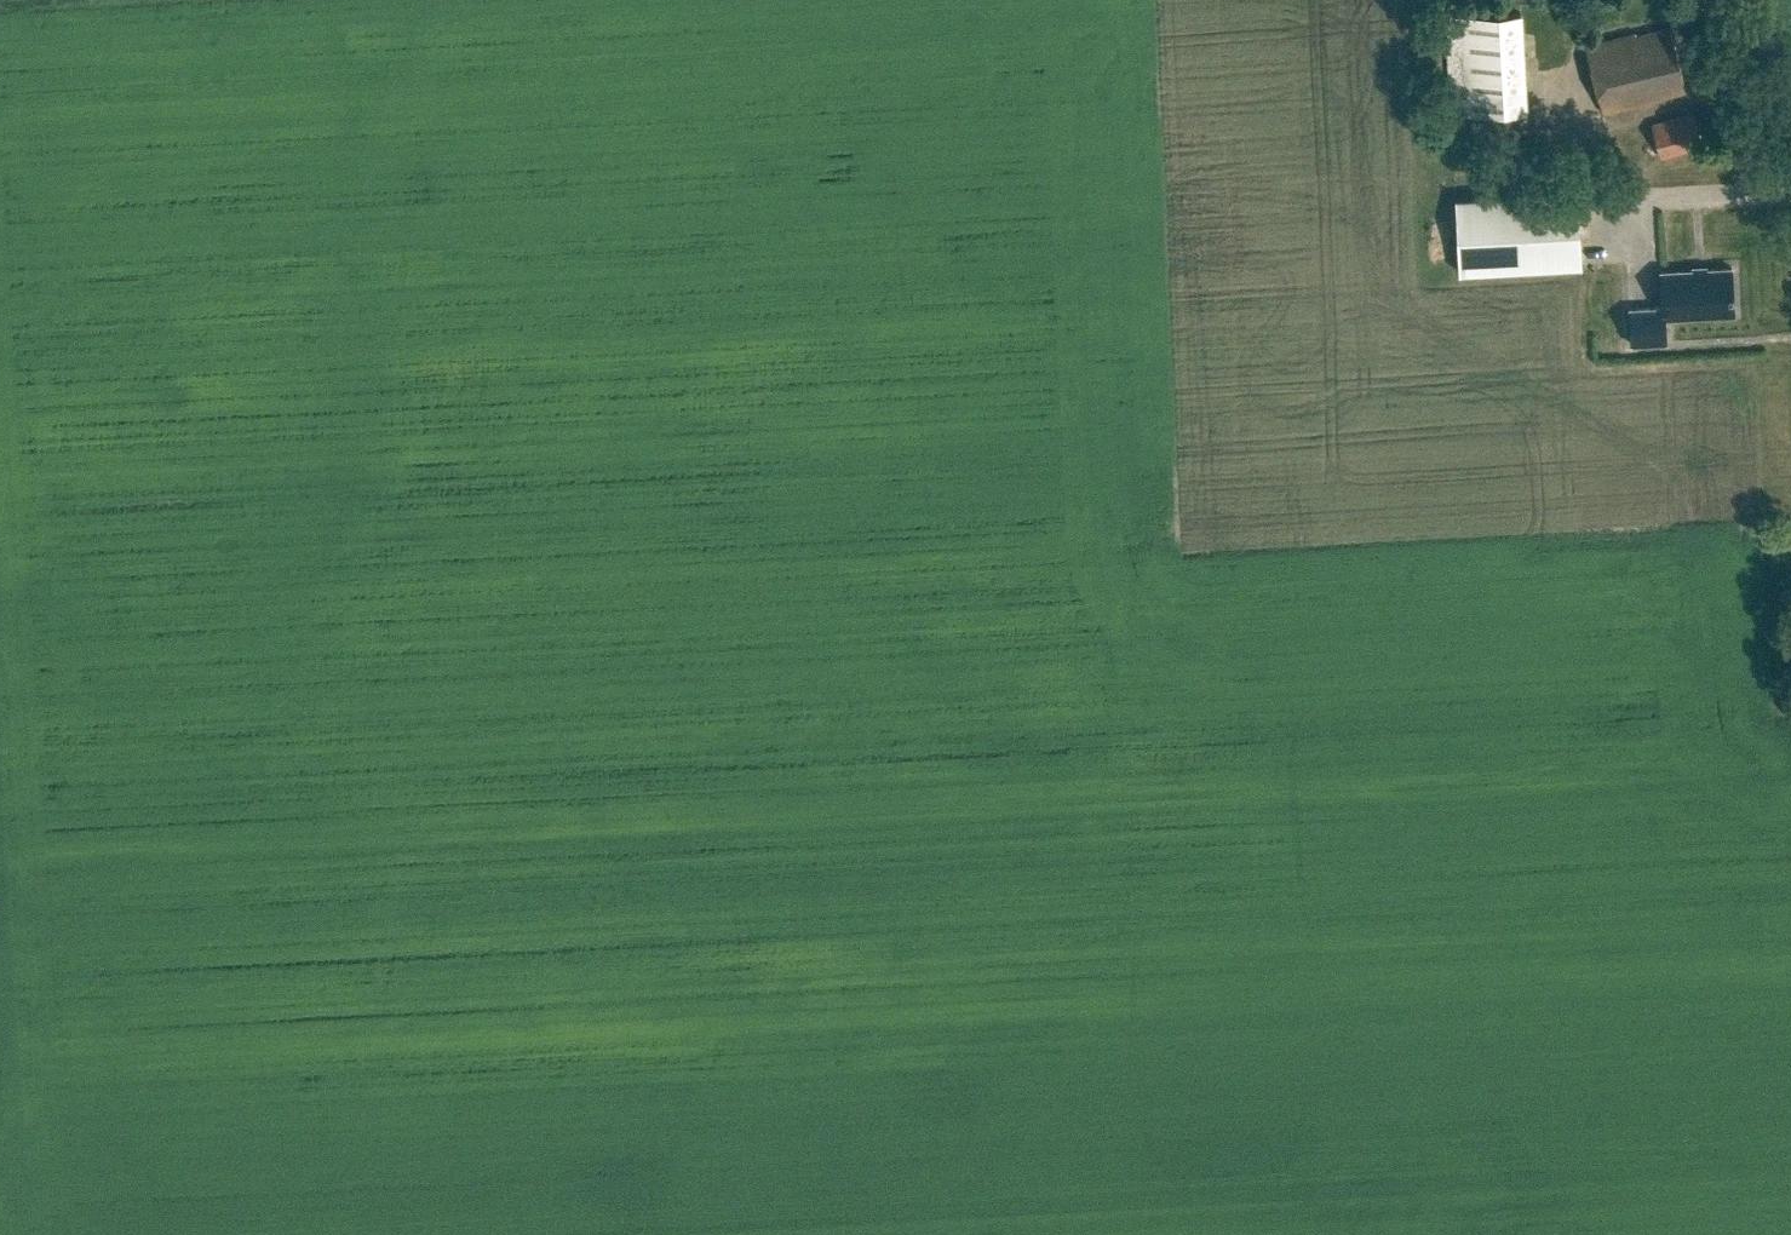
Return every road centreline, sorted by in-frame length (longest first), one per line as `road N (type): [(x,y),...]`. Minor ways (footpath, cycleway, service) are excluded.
road 1 (unclassified): [(1790,147),(1726,0)]

